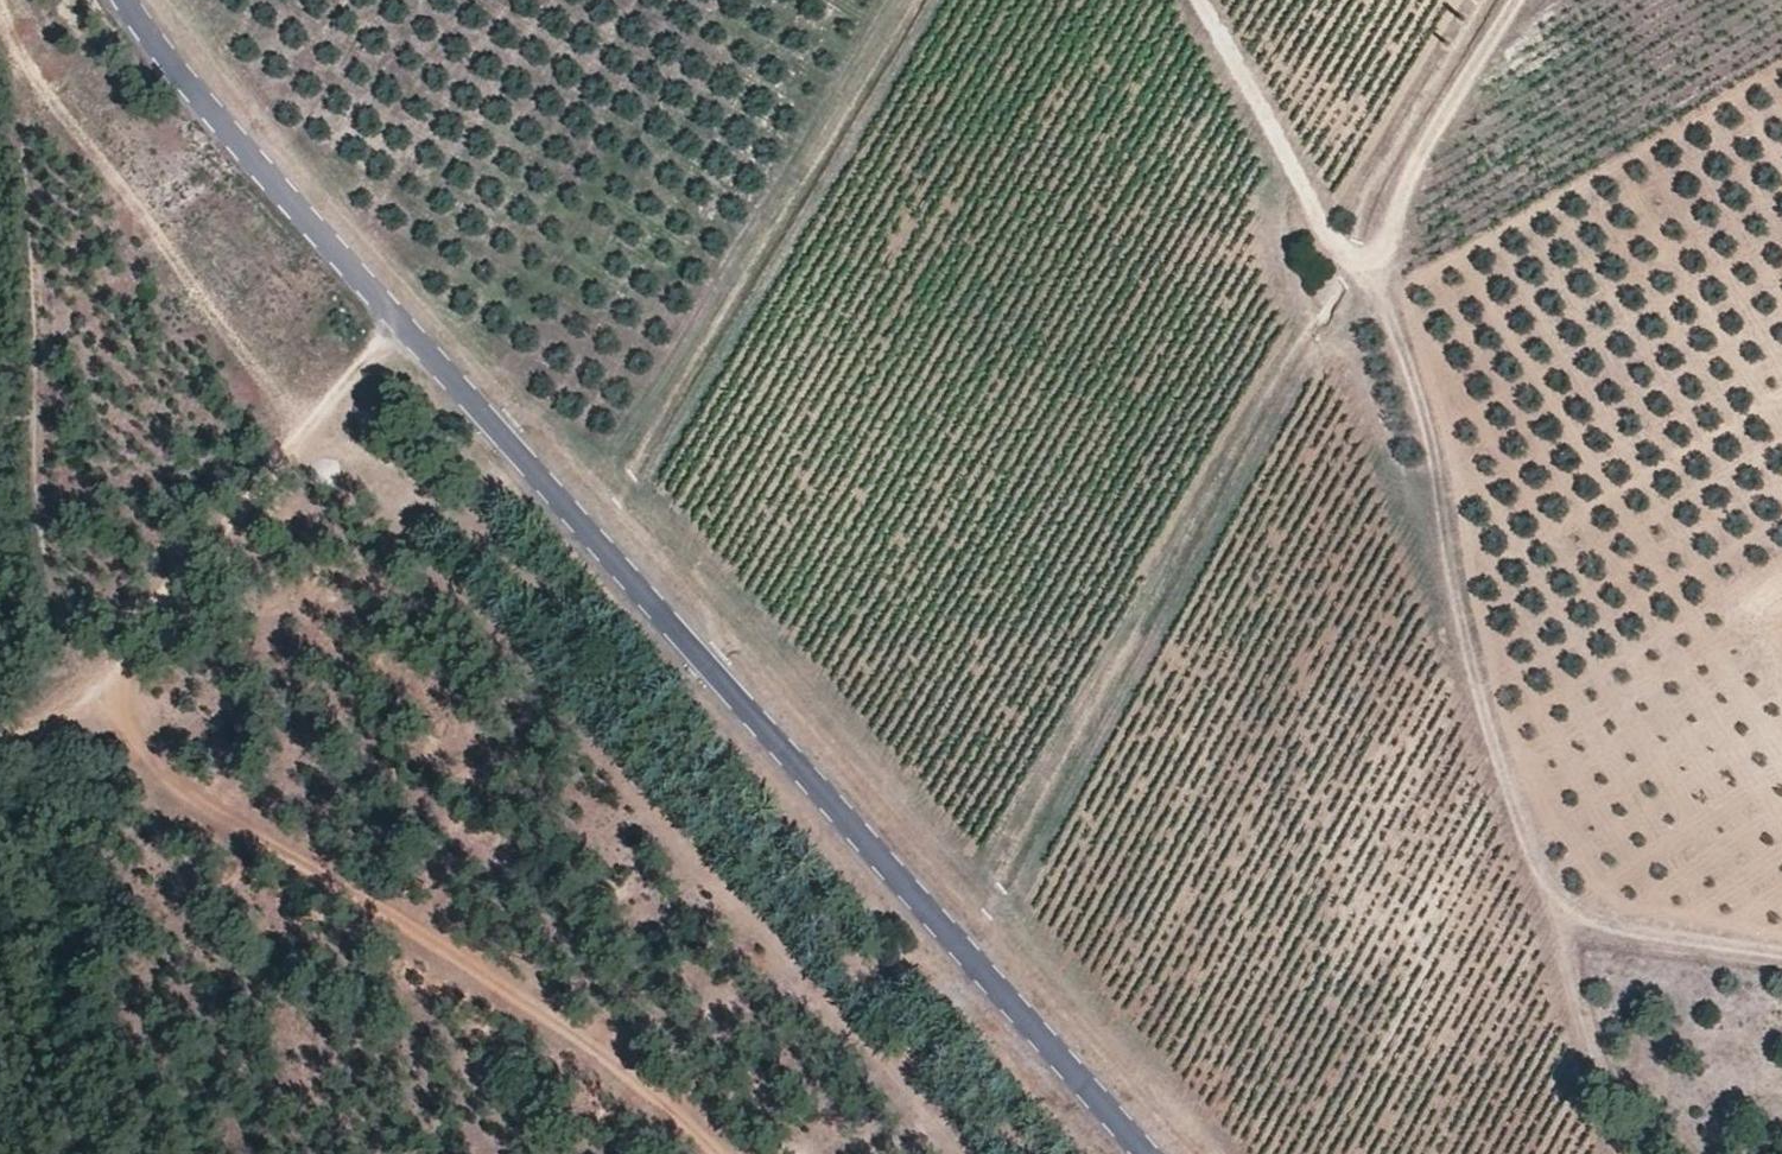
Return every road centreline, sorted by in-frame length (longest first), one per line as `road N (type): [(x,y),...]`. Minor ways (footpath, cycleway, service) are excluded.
road 1 (tertiary): [(126,0),(388,384),(1084,1153)]
road 2 (track): [(1193,0),(1299,196),(1349,257),(1377,261),(1402,184),(1509,0)]

